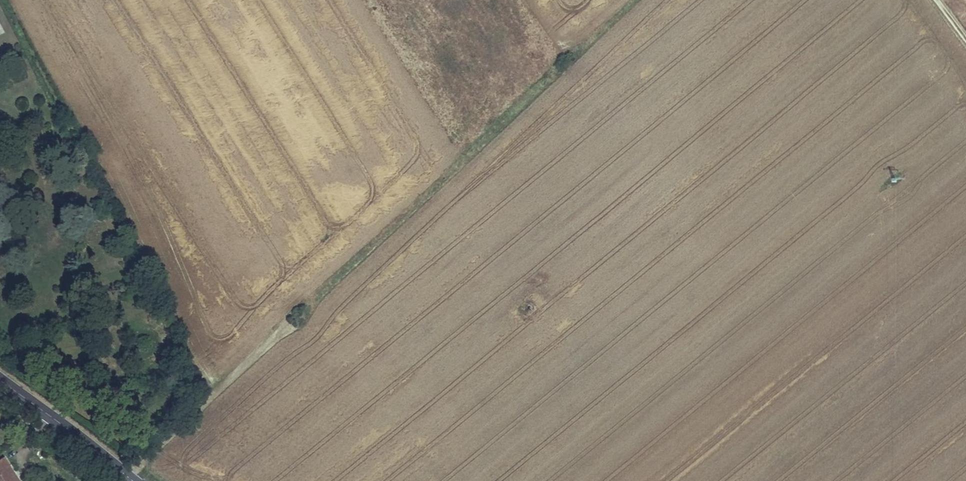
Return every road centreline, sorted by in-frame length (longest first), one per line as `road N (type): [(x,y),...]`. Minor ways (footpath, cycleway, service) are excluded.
road 1 (secondary): [(0,381),(131,480)]

